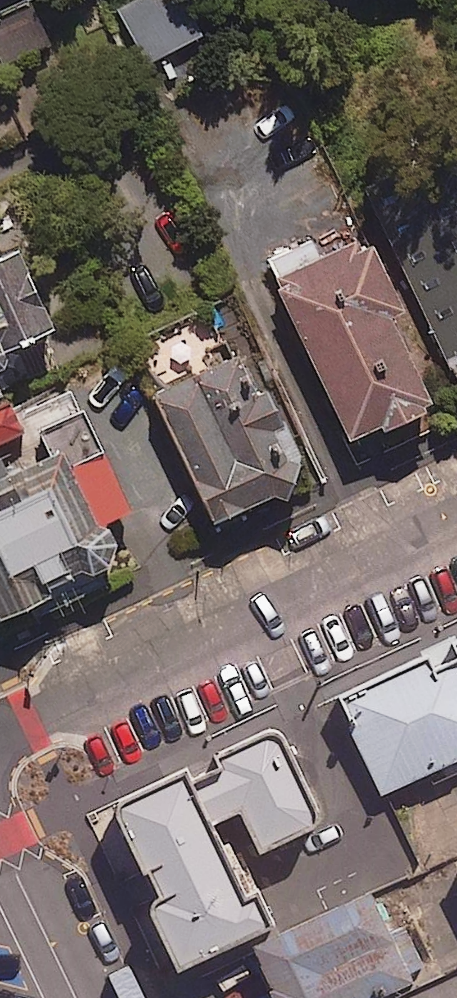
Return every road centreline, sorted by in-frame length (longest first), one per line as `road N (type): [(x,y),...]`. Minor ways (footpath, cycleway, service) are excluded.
road 1 (residential): [(0,731),(456,513)]
road 2 (residential): [(77,997),(0,834)]

